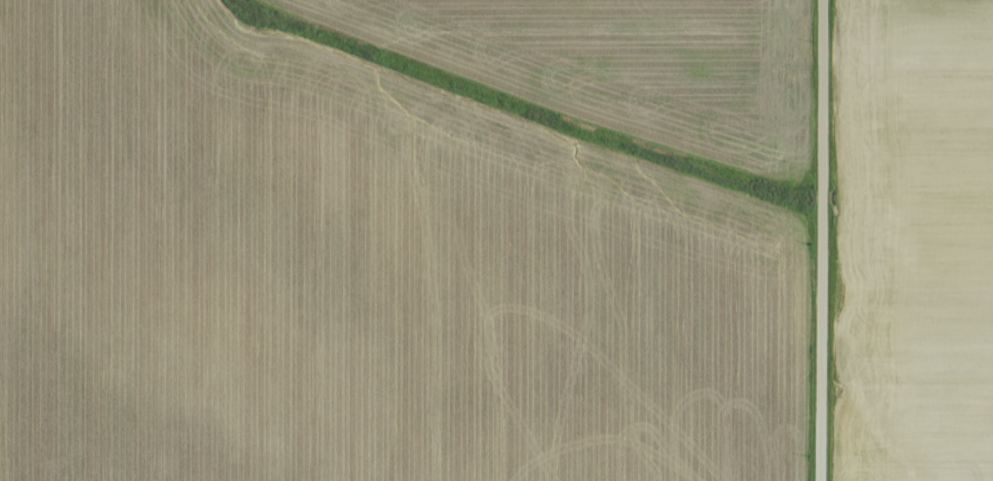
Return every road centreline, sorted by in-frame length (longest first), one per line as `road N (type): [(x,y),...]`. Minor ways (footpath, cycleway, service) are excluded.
road 1 (residential): [(811,480),(813,0)]

